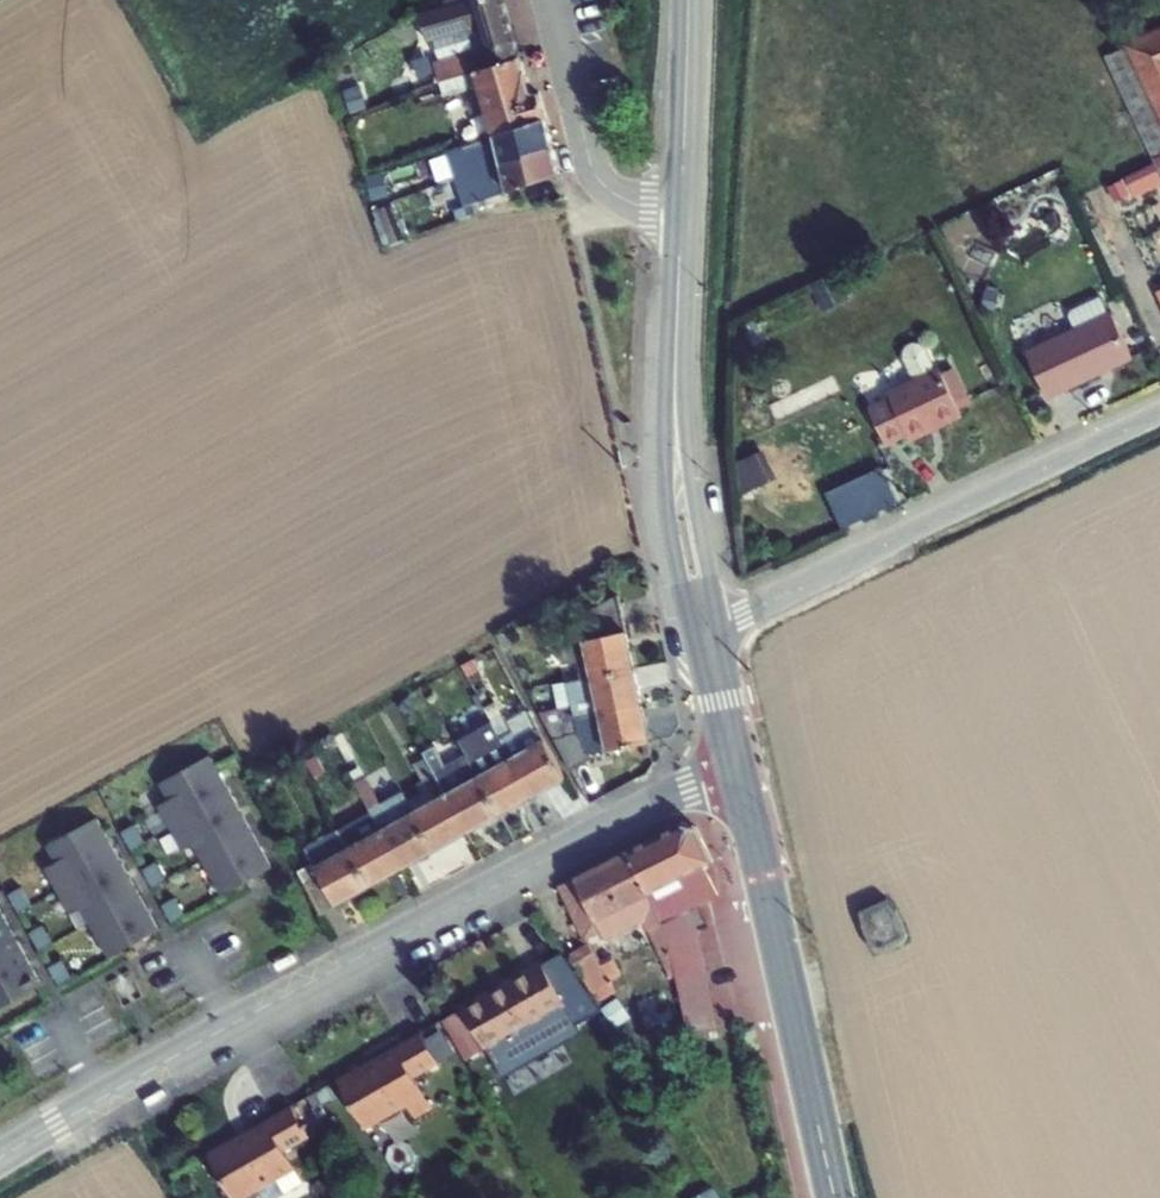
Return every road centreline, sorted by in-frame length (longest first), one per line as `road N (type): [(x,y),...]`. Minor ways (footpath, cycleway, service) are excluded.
road 1 (tertiary): [(721,769),(220,1031),(0,1158)]
road 2 (unclassified): [(722,622),(1159,414)]
road 3 (primary): [(829,1197),(803,1015),(749,755)]
road 4 (primary): [(721,769),(818,1197)]
road 5 (primary): [(679,303),(664,475),(691,632)]
road 6 (primary): [(722,622),(689,460),(679,303)]
road 7 (residential): [(548,0),(593,170),(622,198),(682,213)]
road 8 (primary): [(682,213),(689,0)]
road 9 (primary): [(691,632),(721,769)]
road 10 (primary): [(749,755),(722,622)]

